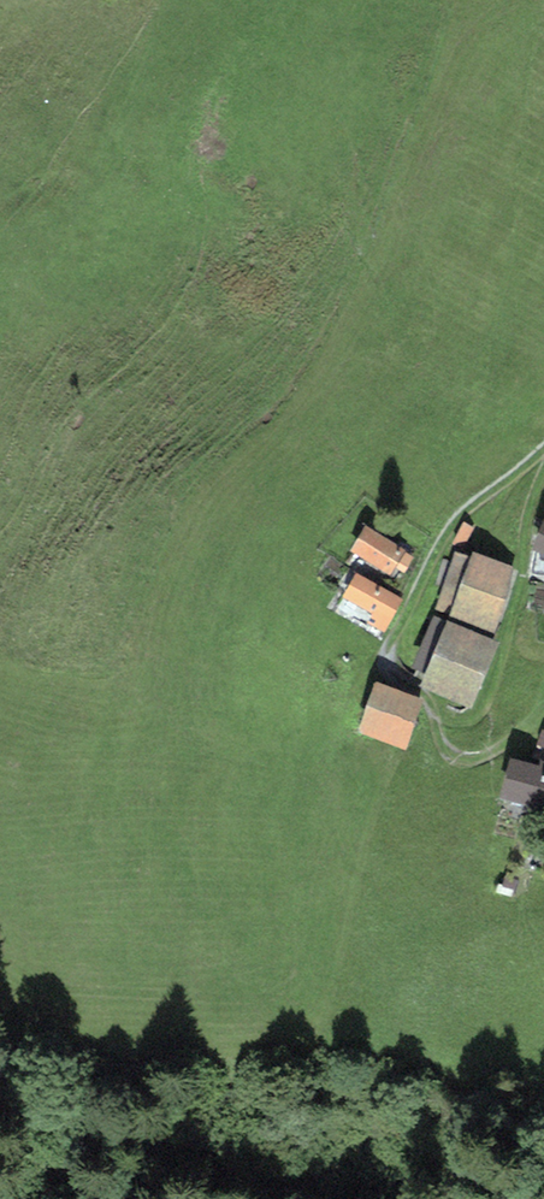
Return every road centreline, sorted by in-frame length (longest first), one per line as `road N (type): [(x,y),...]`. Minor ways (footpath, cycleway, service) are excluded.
road 1 (track): [(543,448),(446,533),(387,654),(392,669),(426,698),(439,740),(455,757),(489,754),(543,710)]

